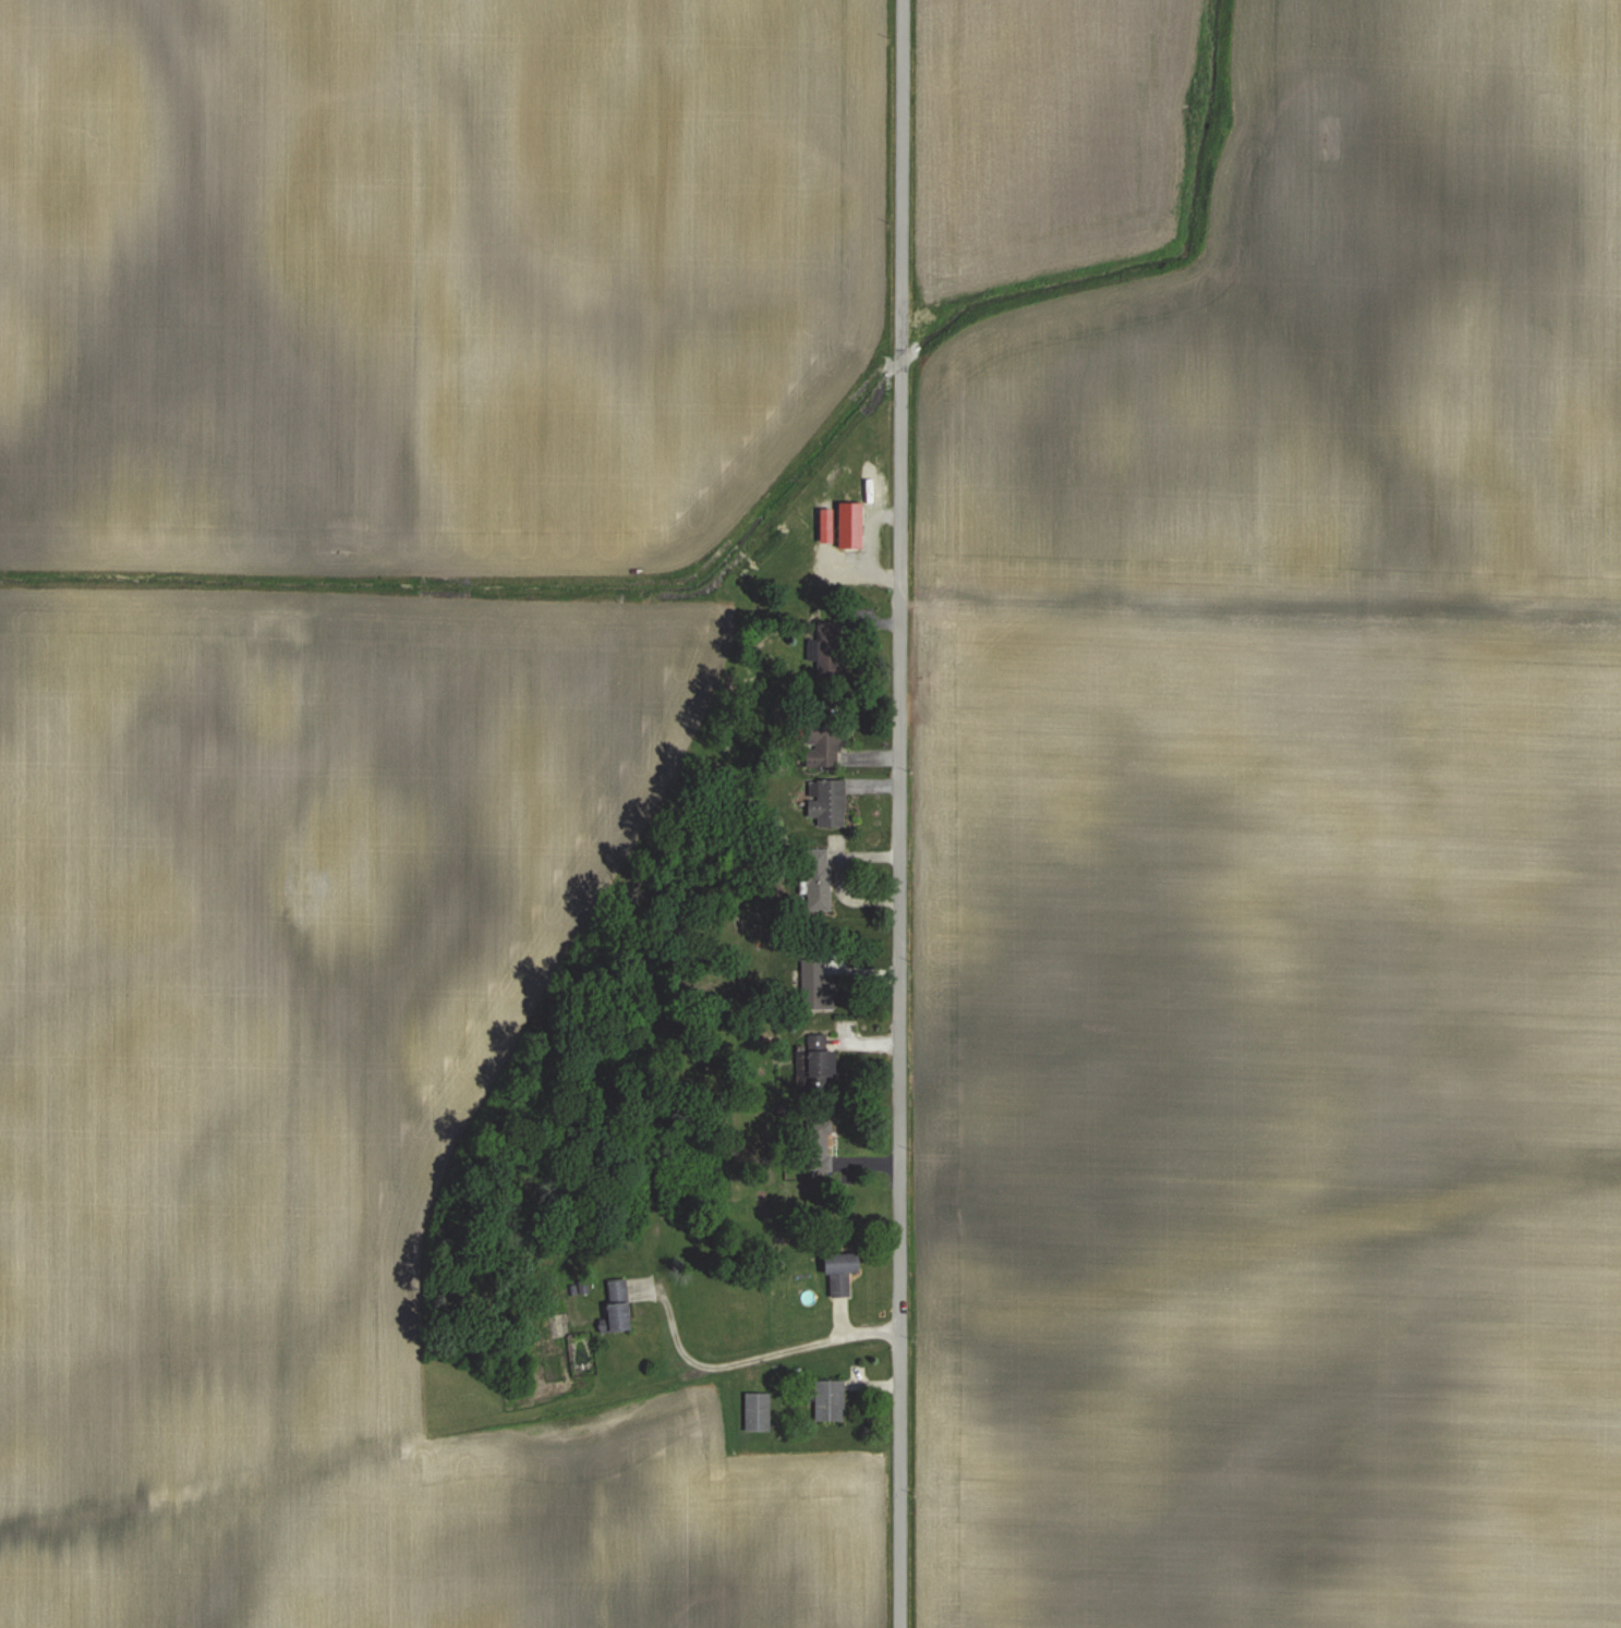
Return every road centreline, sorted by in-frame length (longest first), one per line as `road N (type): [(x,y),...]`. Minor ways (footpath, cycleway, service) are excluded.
road 1 (residential): [(897,1627),(897,0)]

